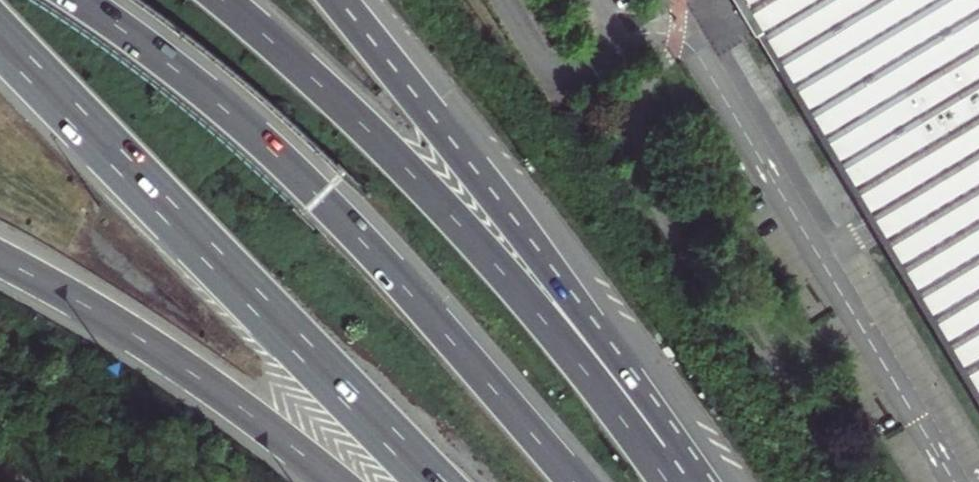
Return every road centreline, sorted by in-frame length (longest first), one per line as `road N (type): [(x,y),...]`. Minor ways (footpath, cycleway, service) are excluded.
road 1 (motorway): [(571,481),(321,198),(213,98),(79,0)]
road 2 (trunk): [(675,481),(450,215),(219,0)]
road 3 (trunk): [(0,40),(433,481)]
road 4 (trunk): [(688,481),(630,370),(340,0)]
road 5 (motorway): [(0,259),(163,355),(337,481)]

